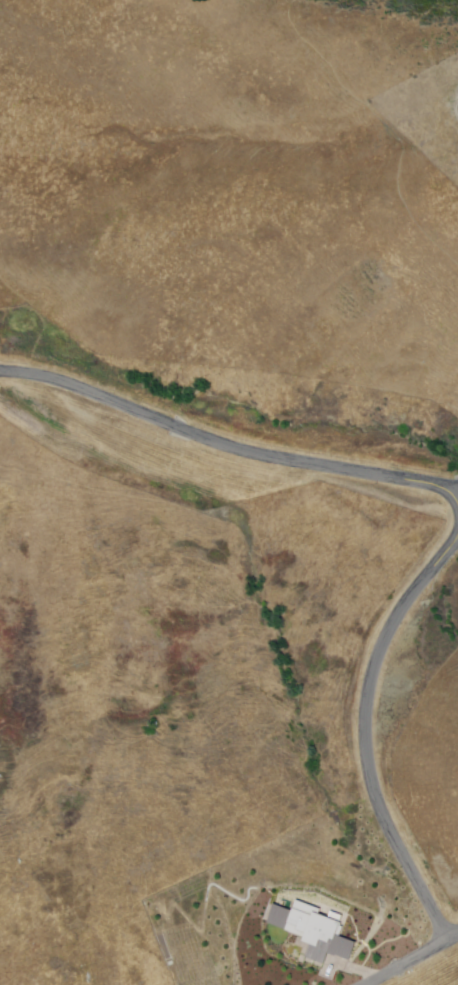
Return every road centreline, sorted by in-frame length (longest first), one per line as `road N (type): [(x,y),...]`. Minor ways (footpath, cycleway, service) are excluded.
road 1 (residential): [(0,372),(58,379),(216,442),(441,487),(457,503)]
road 2 (residential): [(457,533),(393,619),(372,682),(370,749),(392,831),(447,937)]

